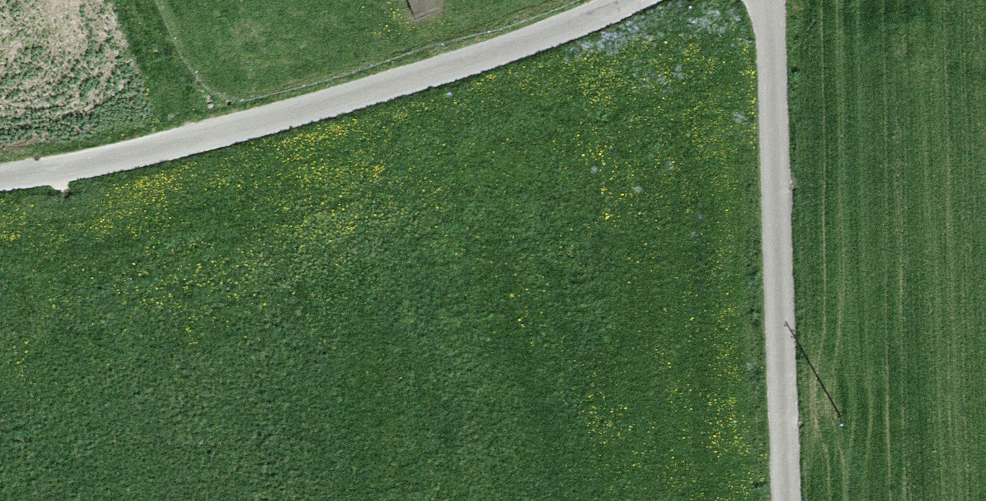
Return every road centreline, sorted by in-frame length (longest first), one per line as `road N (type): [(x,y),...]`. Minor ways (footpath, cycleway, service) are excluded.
road 1 (unclassified): [(630,0),(289,115),(0,179)]
road 2 (unclassified): [(766,0),(786,500)]
road 3 (track): [(193,142),(133,0)]

